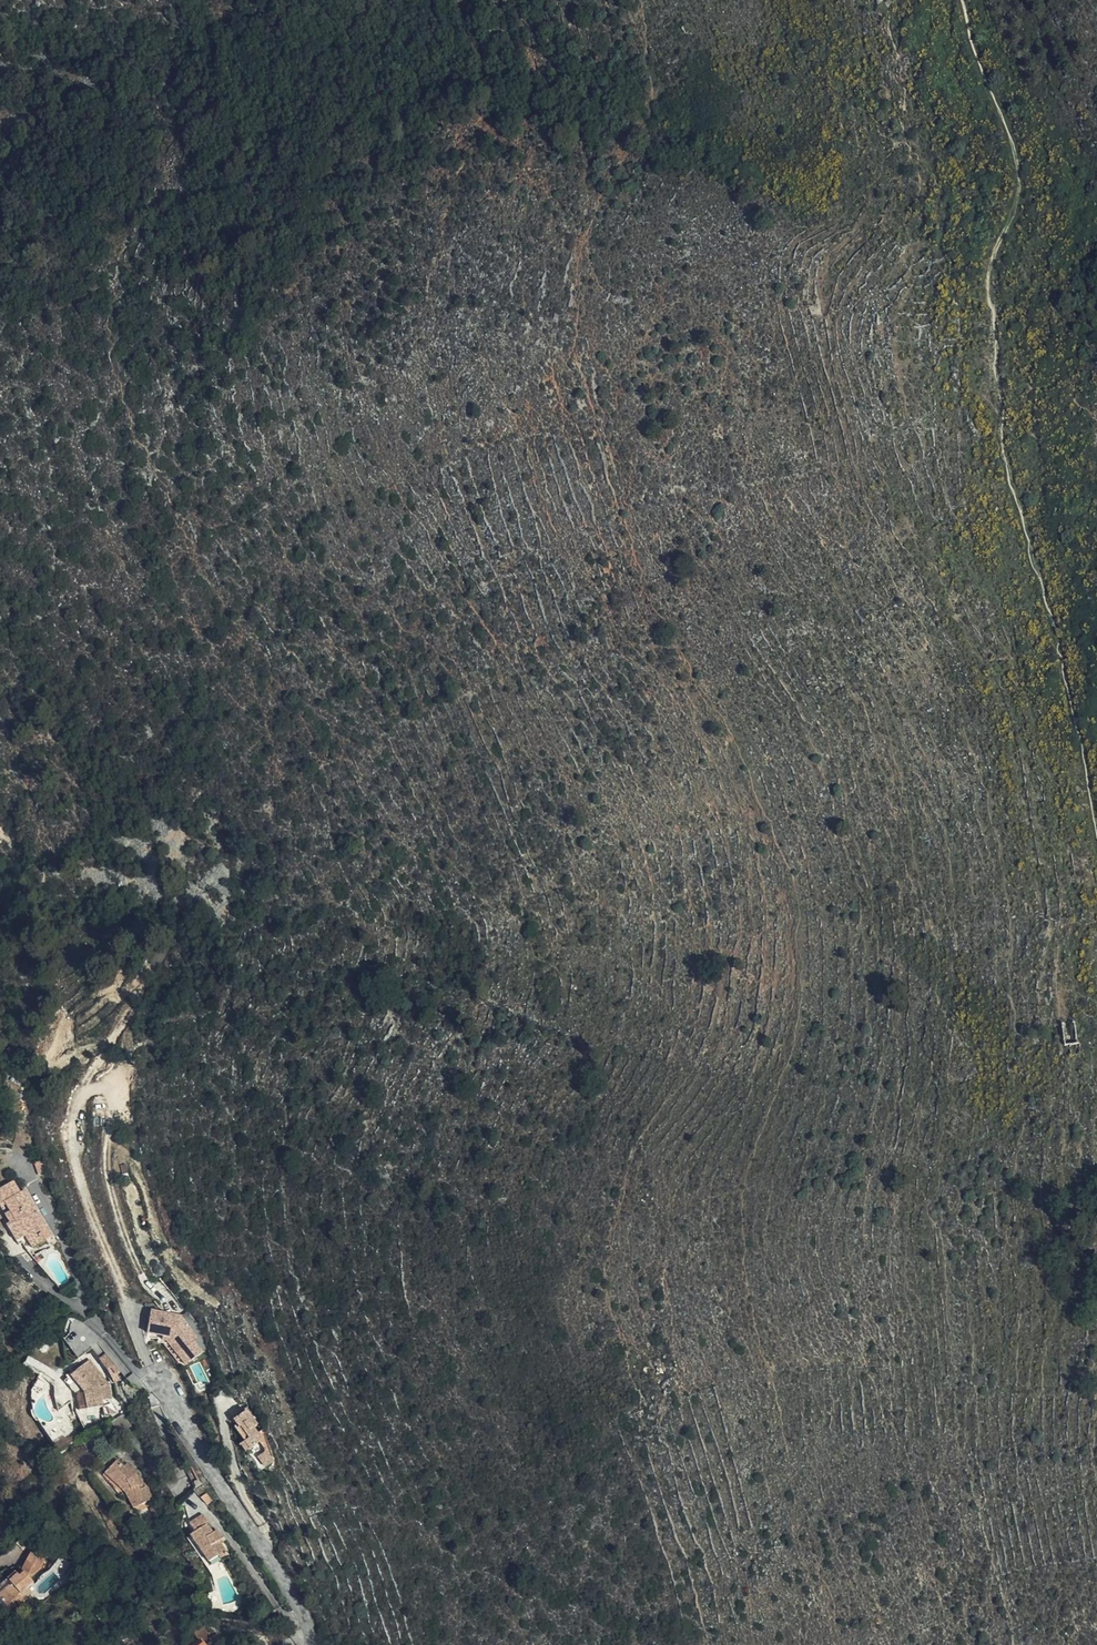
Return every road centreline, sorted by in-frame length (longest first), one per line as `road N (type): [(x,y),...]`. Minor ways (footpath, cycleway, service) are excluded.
road 1 (residential): [(309,1644),(309,1628),(279,1573),(163,1395),(92,1320)]

